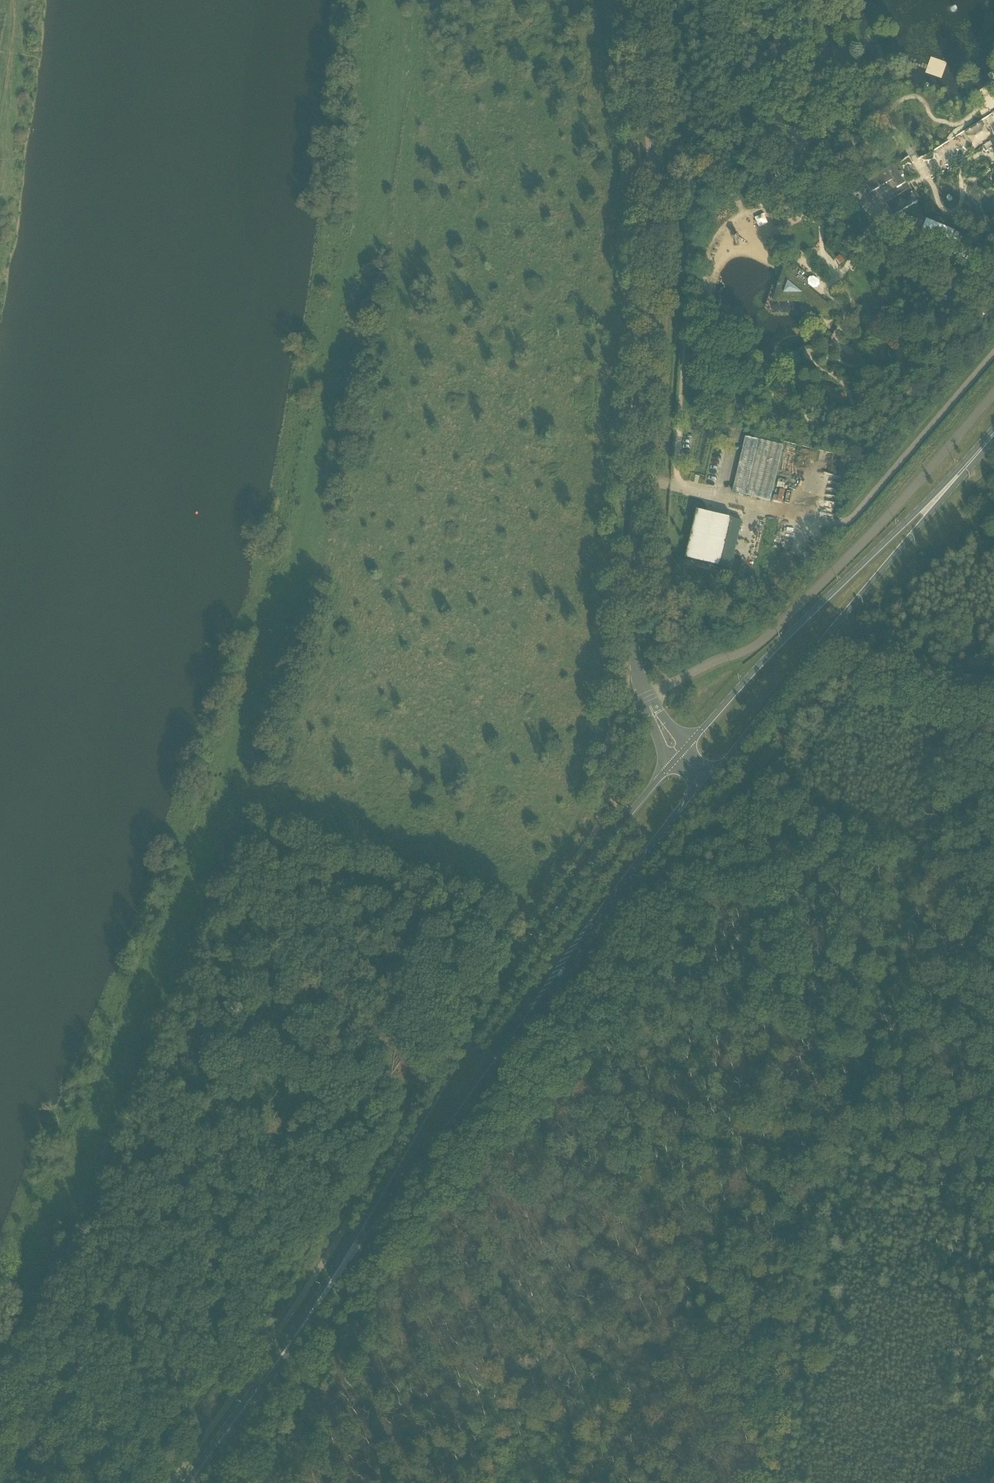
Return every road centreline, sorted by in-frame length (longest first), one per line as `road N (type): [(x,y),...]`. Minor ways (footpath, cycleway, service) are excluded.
road 1 (tertiary): [(647,698),(632,638),(658,274),(647,0)]
road 2 (primary): [(327,1292),(618,894),(710,780)]
road 3 (primary): [(670,766),(501,991),(327,1292)]
road 4 (unclassified): [(993,395),(882,523),(768,635),(647,698)]
road 5 (primary): [(710,780),(960,473)]
road 6 (primary): [(960,473),(687,746)]
road 7 (track): [(751,787),(840,680),(993,723)]
road 8 (primary): [(190,1482),(327,1292)]
road 9 (track): [(402,1128),(229,1052)]

